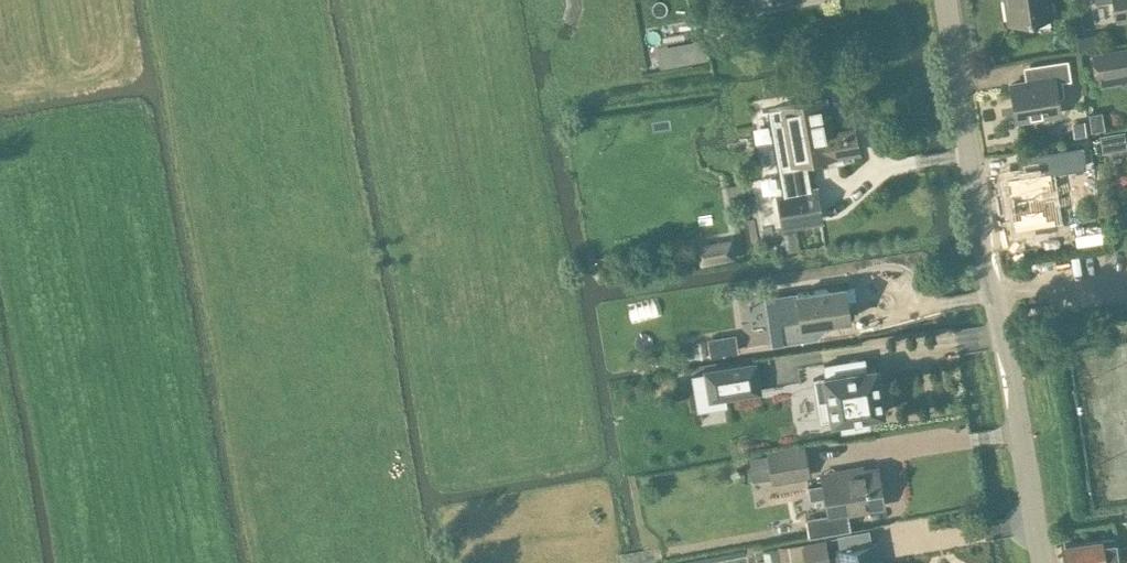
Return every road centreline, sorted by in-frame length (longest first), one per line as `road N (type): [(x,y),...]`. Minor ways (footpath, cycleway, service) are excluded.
road 1 (unclassified): [(1044,562),(946,0)]

